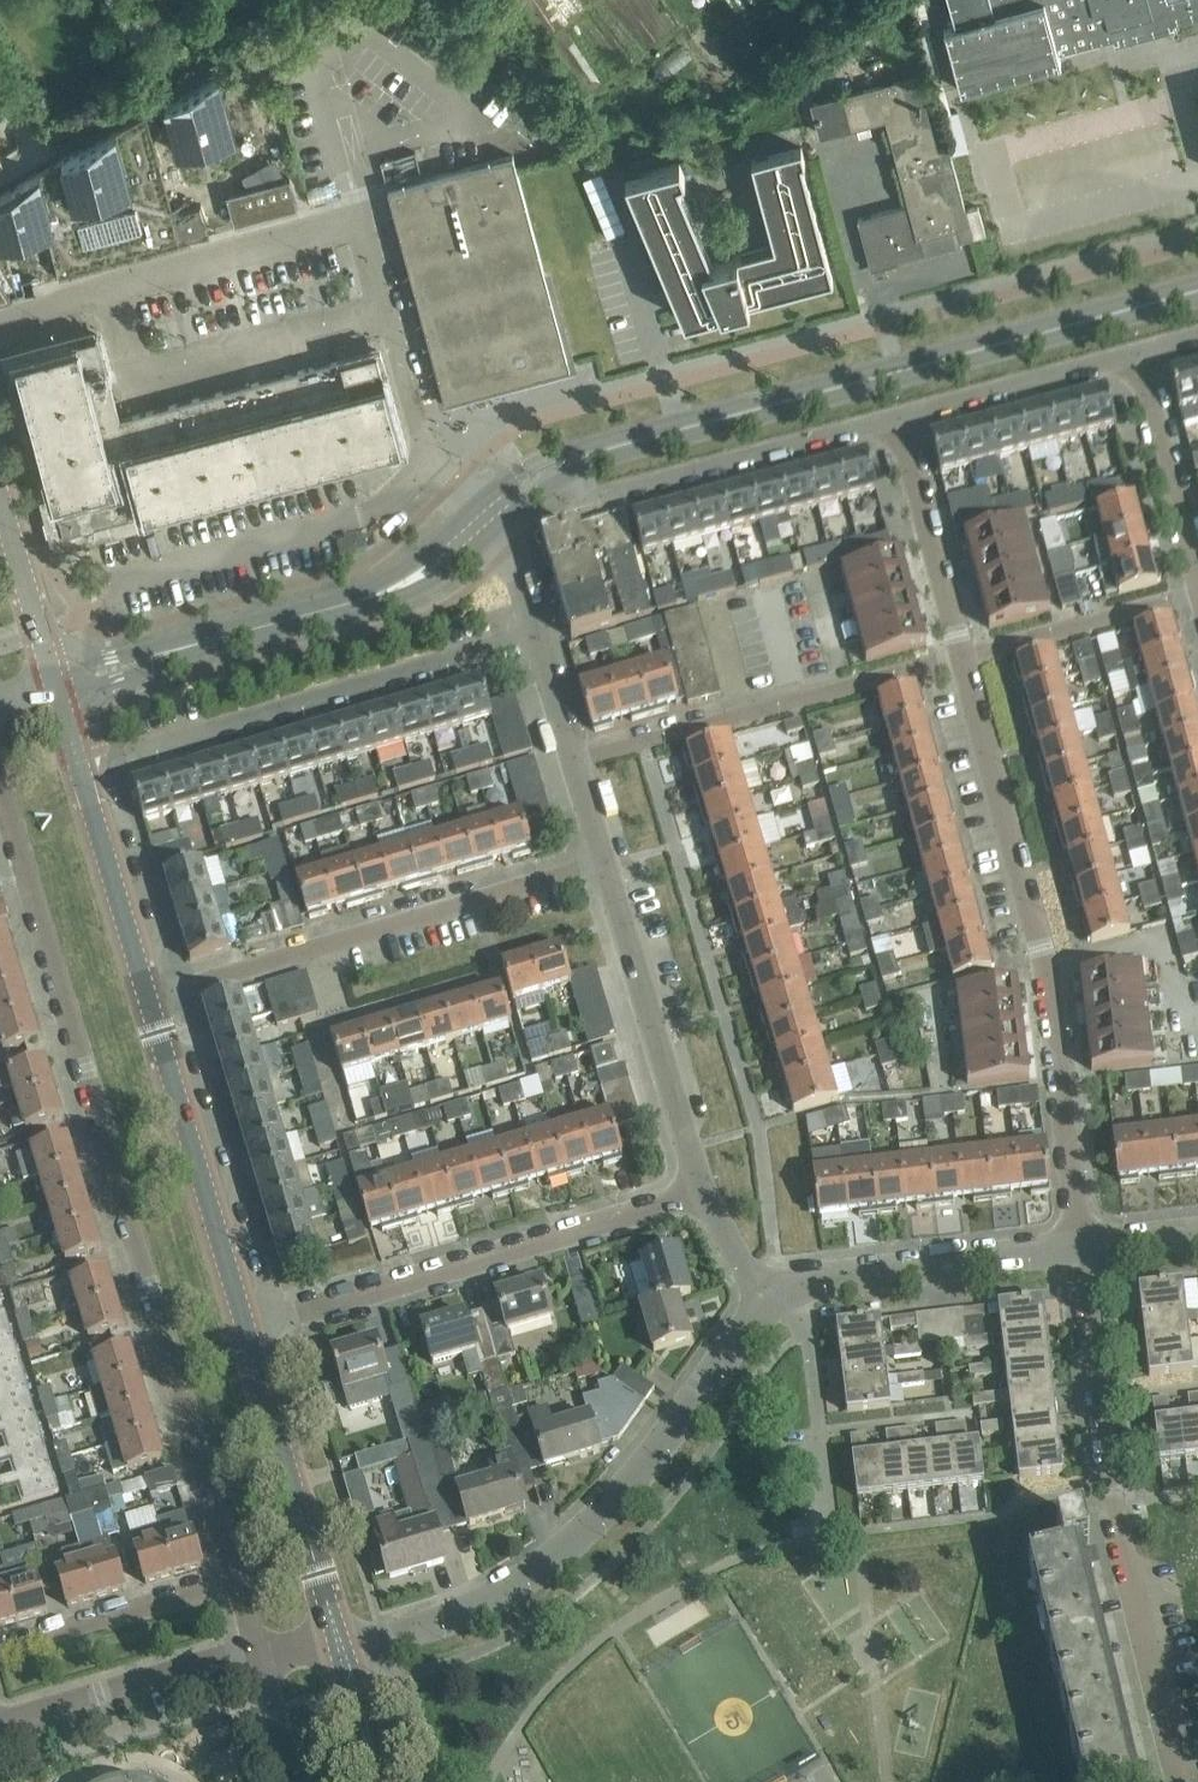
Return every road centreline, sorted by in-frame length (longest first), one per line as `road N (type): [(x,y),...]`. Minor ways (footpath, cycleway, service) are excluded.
road 1 (residential): [(260,1657),(0,786)]
road 2 (residential): [(1082,1248),(1048,972),(898,418)]
road 3 (tertiary): [(632,441),(1197,290)]
road 4 (residential): [(339,1648),(445,1619),(536,1573),(634,1482),(772,1301)]
road 5 (residential): [(1184,1781),(1108,1488),(1082,1248)]
road 6 (residential): [(246,1328),(703,1190)]
road 7 (residential): [(147,996),(603,861)]
road 8 (tertiary): [(246,1328),(147,996)]
road 9 (residential): [(703,1190),(603,861)]
road 10 (tertiary): [(339,1648),(246,1328)]
road 11 (tertiary): [(55,686),(370,596)]
road 12 (tertiary): [(147,996),(55,686)]
road 13 (residential): [(772,1301),(793,1282),(1082,1248)]
road 14 (residential): [(595,497),(898,418)]
road 15 (residential): [(0,1729),(260,1657)]
road 16 (residential): [(898,418),(1137,354)]
road 17 (residential): [(603,861),(536,635)]
road 18 (residential): [(1137,354),(1197,576)]
road 19 (tertiary): [(0,502),(55,686)]
road 20 (tertiary): [(632,441),(558,452),(474,506)]
road 21 (tertiary): [(370,596),(405,595),(430,584),(496,527)]
road 22 (tertiary): [(379,1781),(339,1648)]
road 23 (tertiary): [(474,506),(370,596)]
road 24 (residential): [(772,1301),(703,1190)]
road 25 (residential): [(299,1781),(260,1657)]

